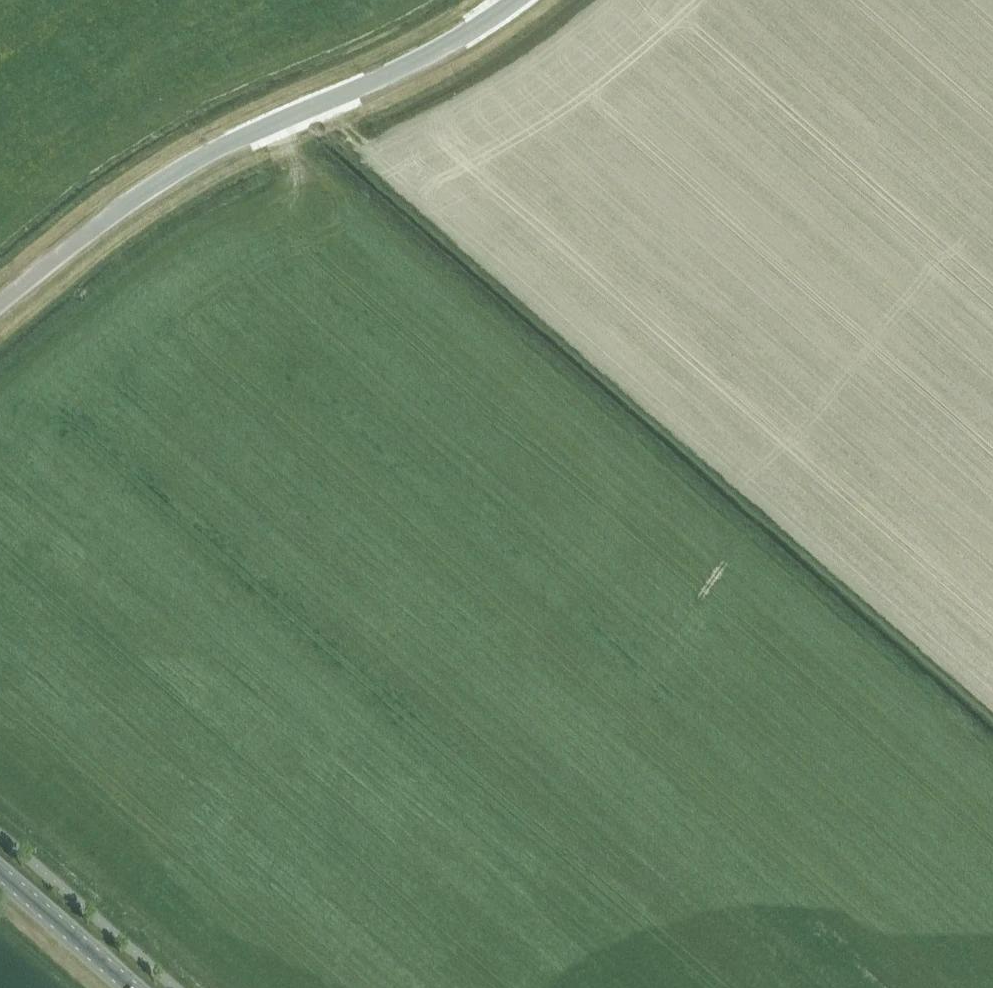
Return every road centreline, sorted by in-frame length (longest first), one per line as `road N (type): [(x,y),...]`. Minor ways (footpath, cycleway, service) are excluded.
road 1 (unclassified): [(0,304),(208,155),(432,53),(517,0)]
road 2 (secondary): [(132,987),(0,873)]

